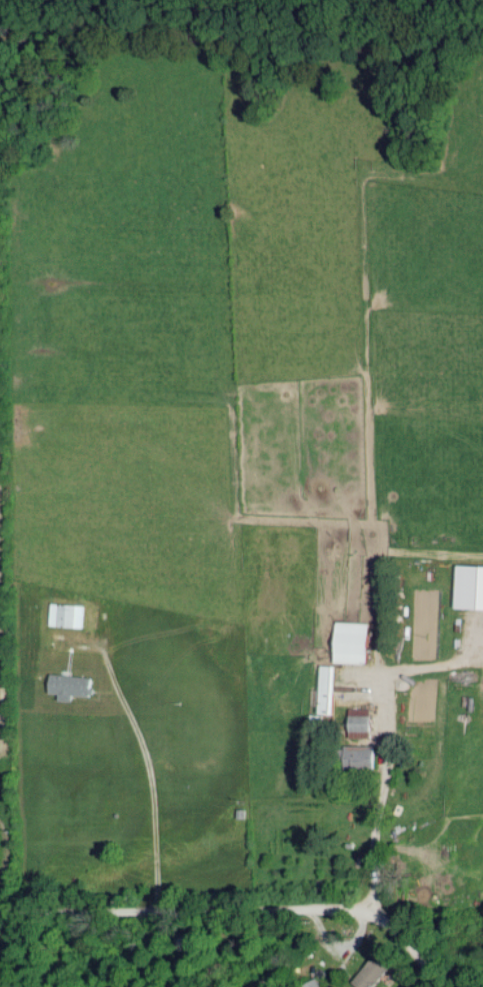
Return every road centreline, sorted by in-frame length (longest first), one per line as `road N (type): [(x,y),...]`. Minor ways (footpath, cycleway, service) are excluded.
road 1 (residential): [(373,907),(0,907)]

